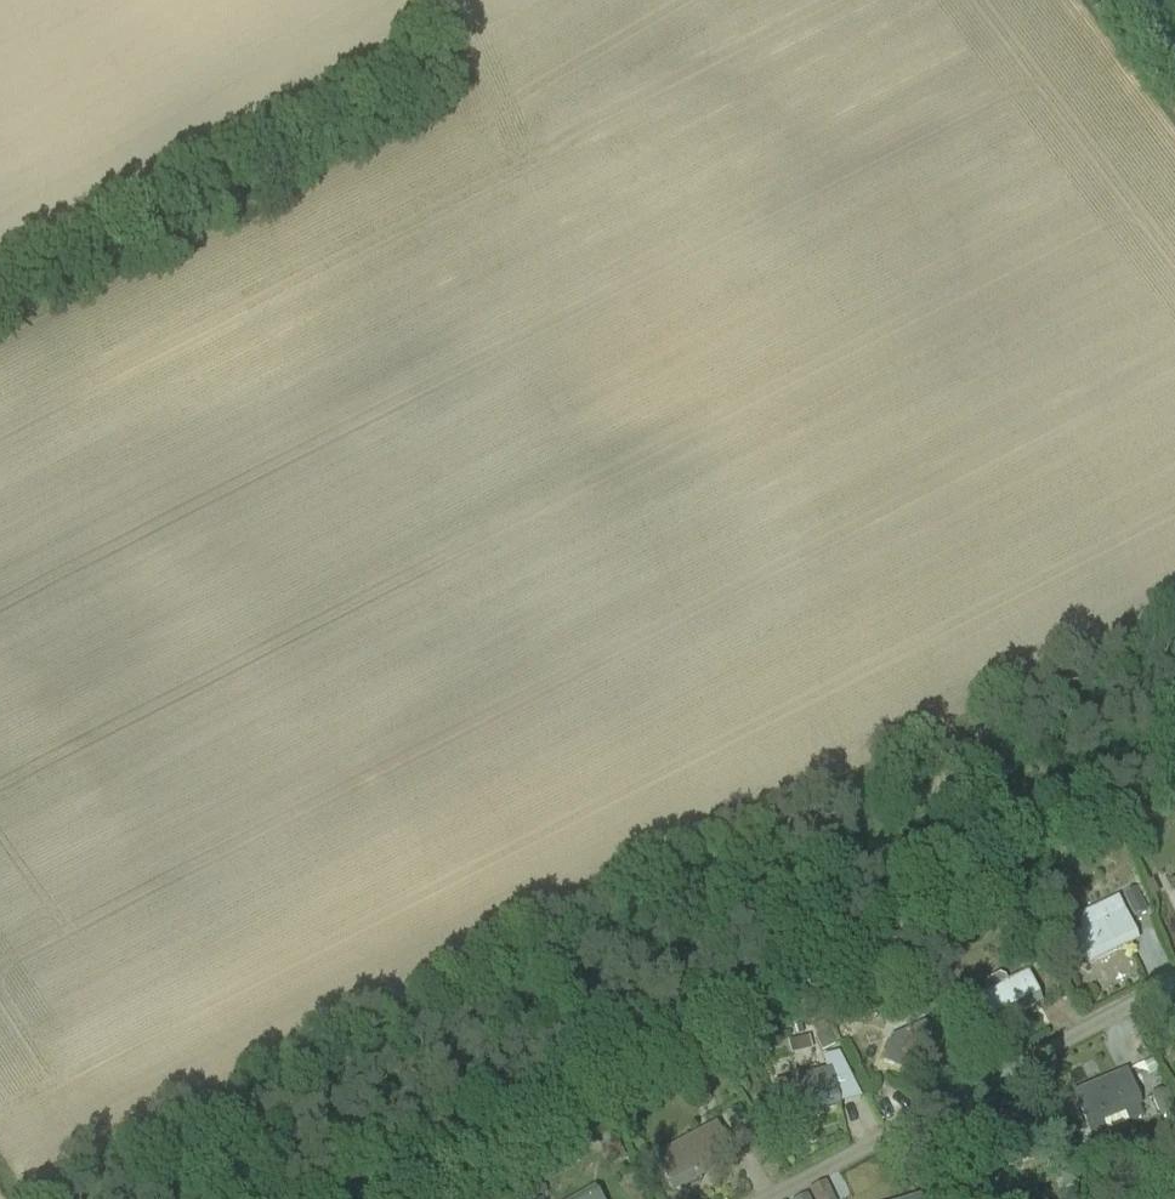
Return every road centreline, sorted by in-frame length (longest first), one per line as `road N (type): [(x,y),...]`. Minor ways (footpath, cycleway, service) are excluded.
road 1 (track): [(386,1198),(1174,787)]

